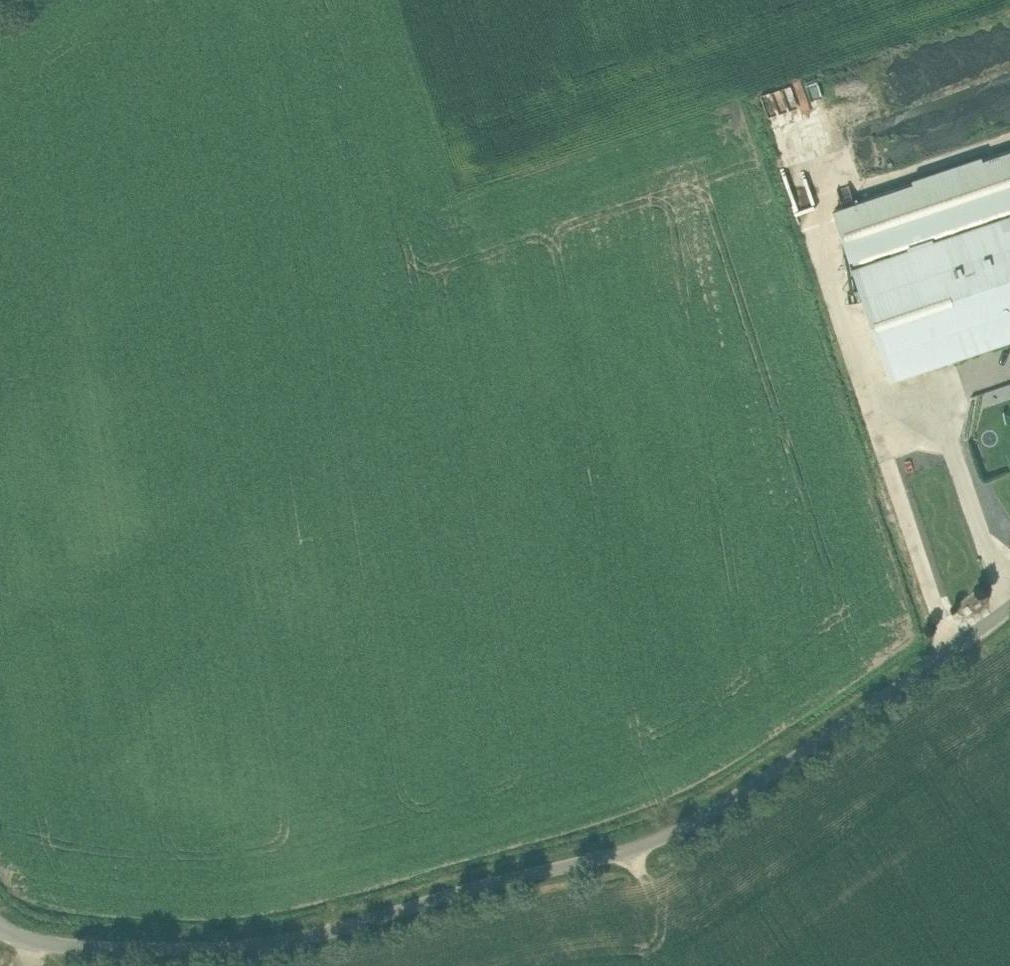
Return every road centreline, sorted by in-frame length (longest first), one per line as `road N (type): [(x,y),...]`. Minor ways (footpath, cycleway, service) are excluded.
road 1 (unclassified): [(1009,604),(808,748),(678,830),(633,848),(321,935),(234,947),(40,947),(0,915)]
road 2 (track): [(701,965),(633,848)]

